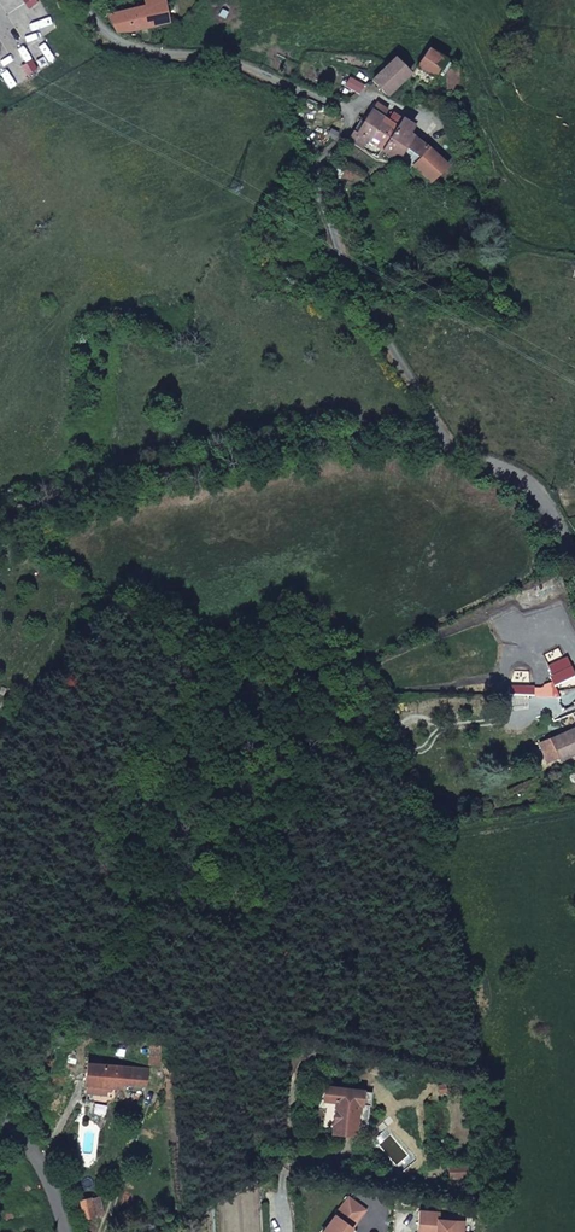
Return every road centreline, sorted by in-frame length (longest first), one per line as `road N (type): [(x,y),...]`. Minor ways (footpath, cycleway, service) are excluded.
road 1 (track): [(79,0),(119,42),(230,64),(344,108),(348,127),(318,167),(330,229),(451,452)]
road 2 (unclassified): [(0,517),(324,443),(392,443),(451,452),(527,481),(559,525),(574,569)]
road 3 (residential): [(0,1112),(45,1173),(66,1231)]

